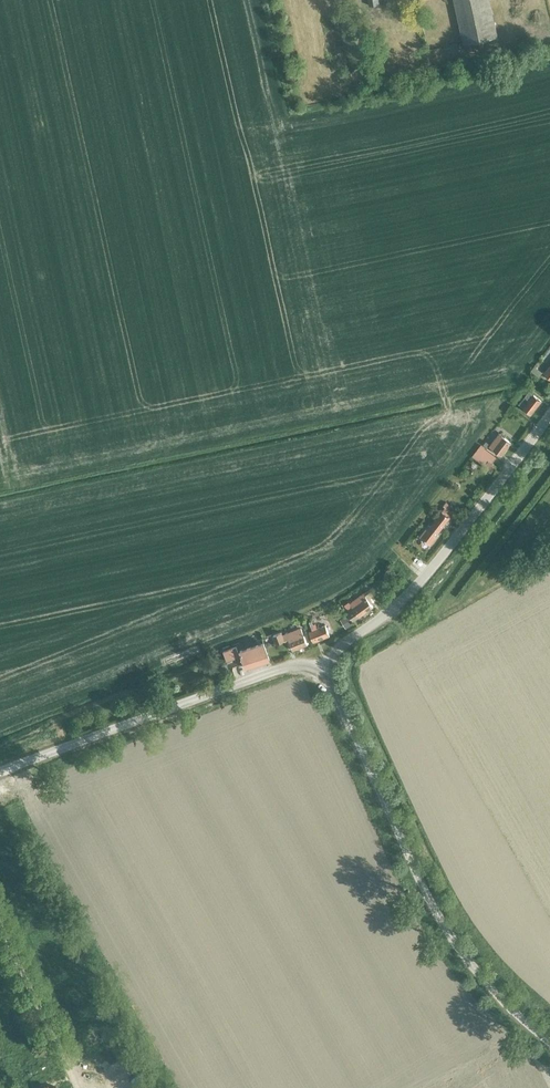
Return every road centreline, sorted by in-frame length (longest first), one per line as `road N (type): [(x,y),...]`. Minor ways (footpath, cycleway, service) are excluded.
road 1 (unclassified): [(549,1043),(492,989),(447,932),(322,663)]
road 2 (unclassified): [(0,771),(295,664),(322,663)]
road 3 (unclassified): [(322,663),(416,585),(549,414)]

